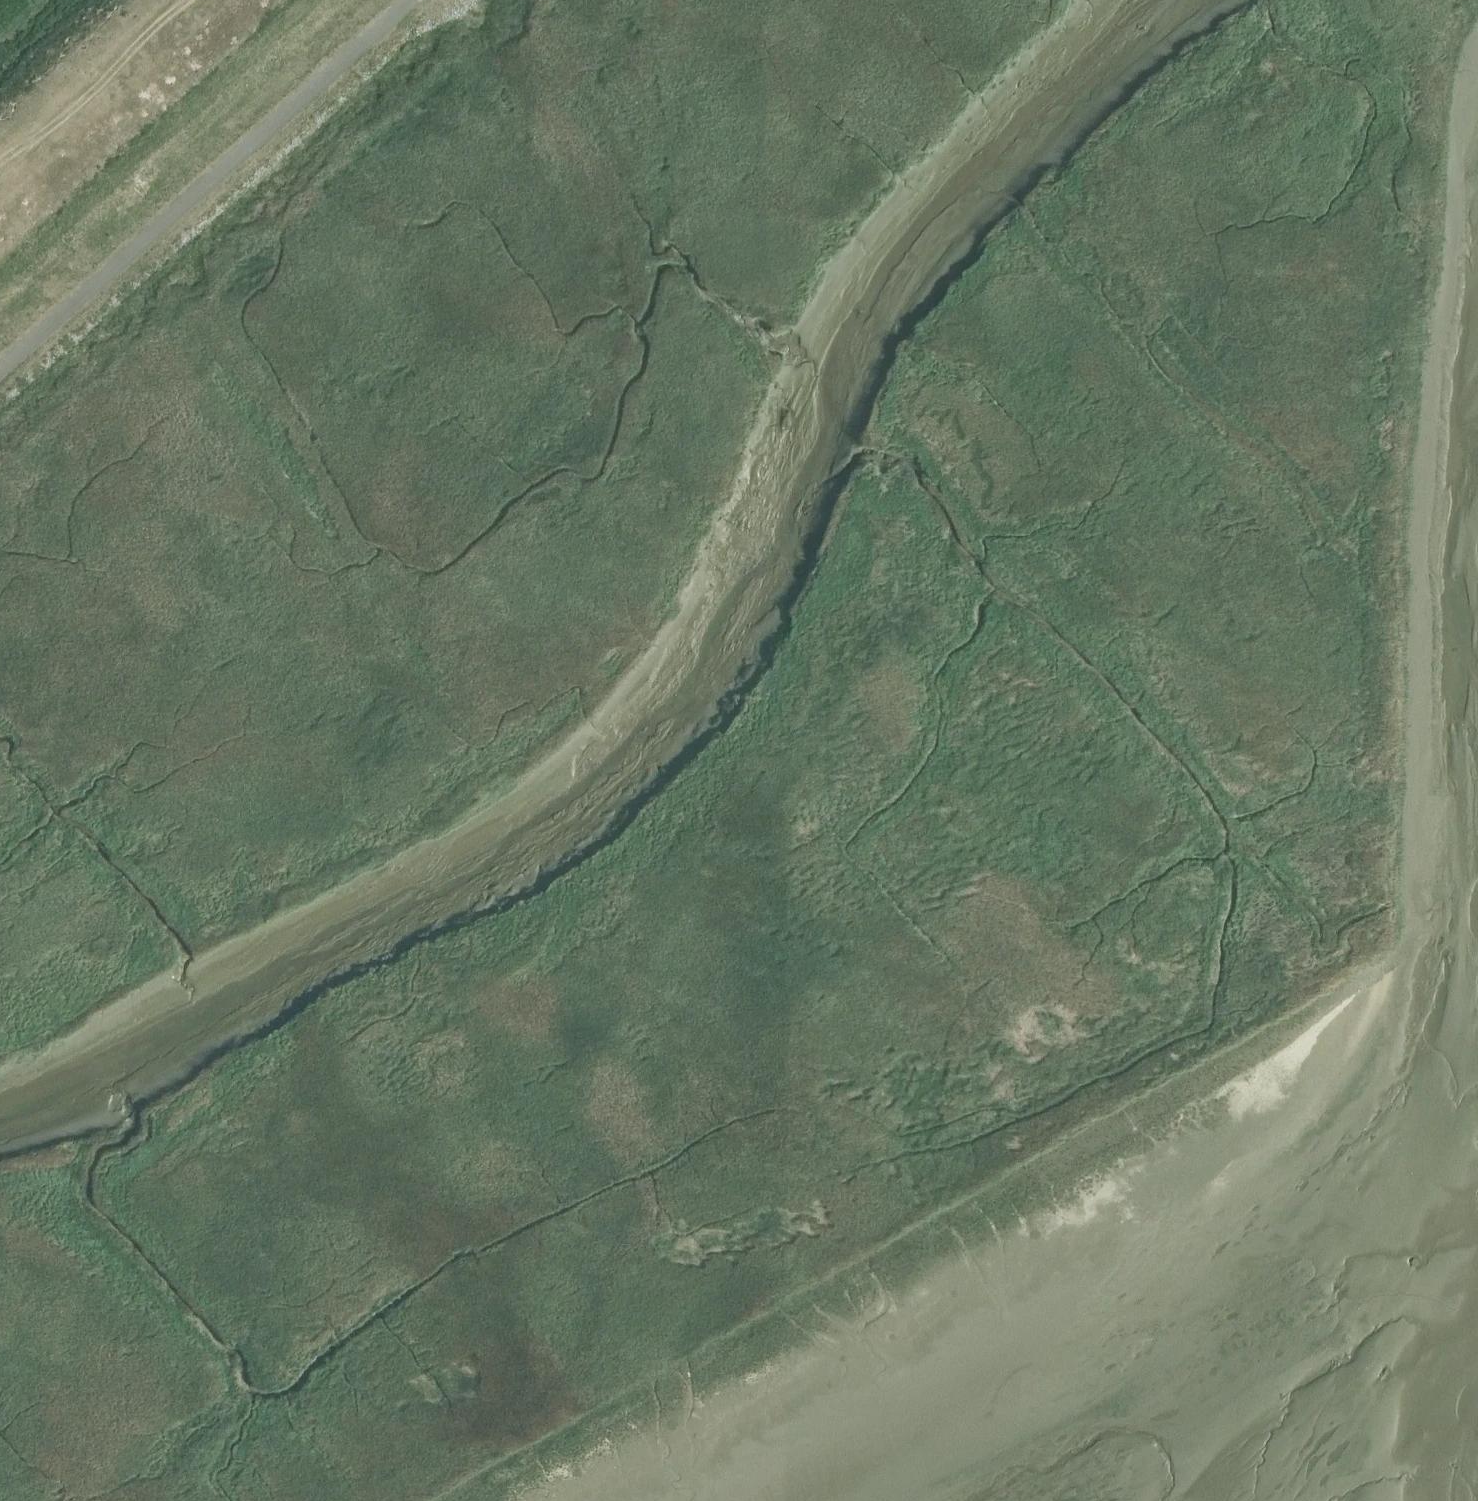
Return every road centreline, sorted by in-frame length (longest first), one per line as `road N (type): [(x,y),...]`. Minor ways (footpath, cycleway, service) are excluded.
road 1 (track): [(0,143),(160,0)]

